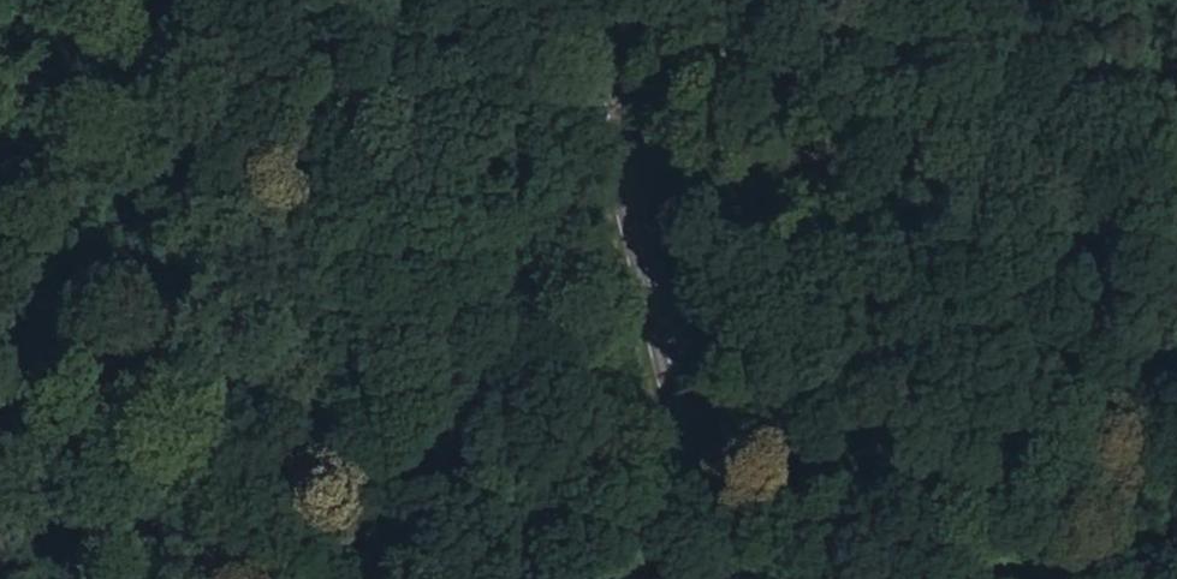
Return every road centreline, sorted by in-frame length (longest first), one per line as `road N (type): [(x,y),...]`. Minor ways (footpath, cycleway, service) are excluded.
road 1 (secondary): [(580,0),(721,578)]

